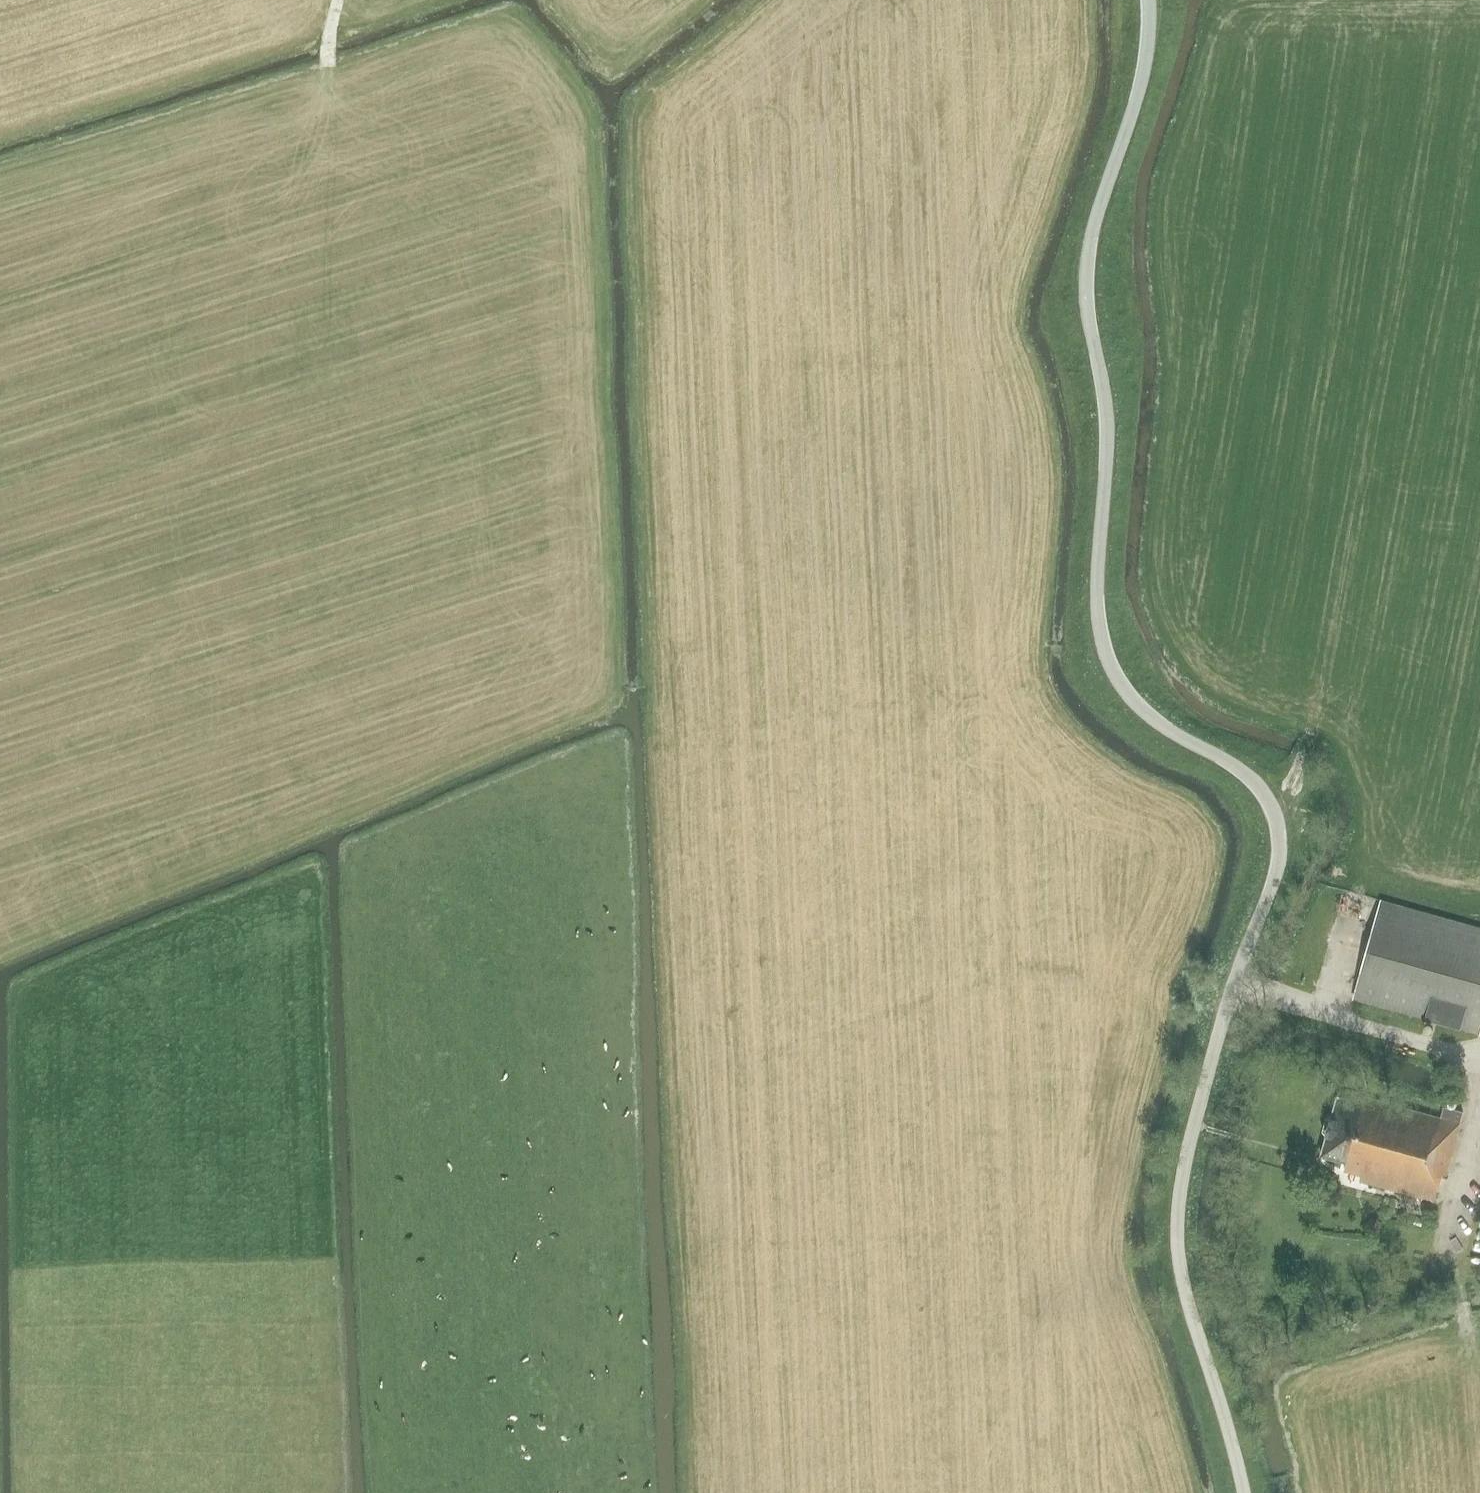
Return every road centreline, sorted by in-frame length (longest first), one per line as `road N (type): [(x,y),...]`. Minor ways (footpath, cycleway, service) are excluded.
road 1 (unclassified): [(1246,1492),(1182,1275),(1179,1202),(1206,1080),(1271,894),(1281,837),(1275,811),(1245,772),(1172,732),(1132,699),(1104,649),(1097,594),(1109,426),(1085,285),(1092,230),(1142,81),(1148,0)]

